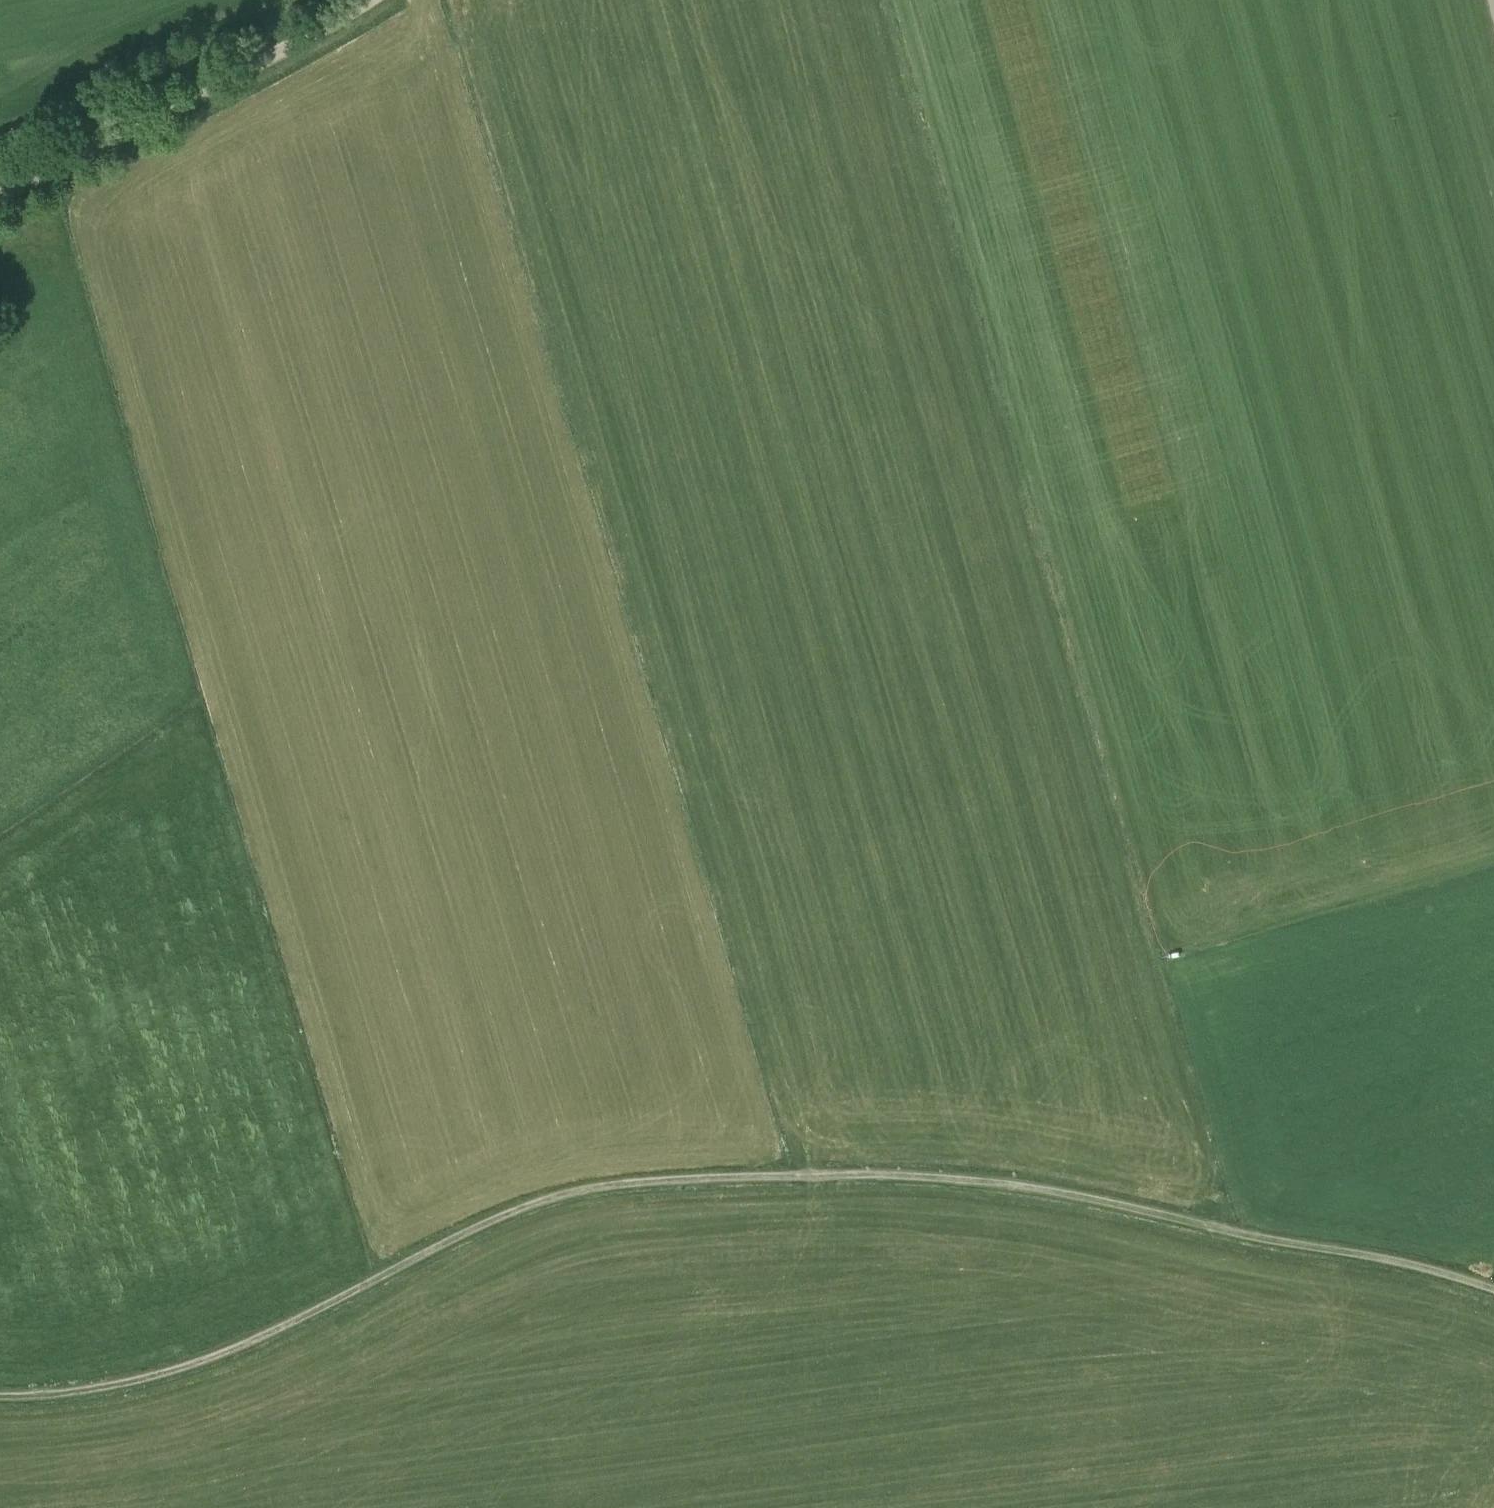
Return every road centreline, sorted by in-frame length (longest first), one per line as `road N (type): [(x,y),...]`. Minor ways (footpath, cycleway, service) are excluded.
road 1 (track): [(1493,1289),(1400,1260),(1270,1242),(1020,1188),(891,1175),(703,1179),(595,1190),(526,1208),(299,1321),(171,1370),(91,1387),(0,1394)]
road 2 (unclassified): [(366,0),(0,191)]

